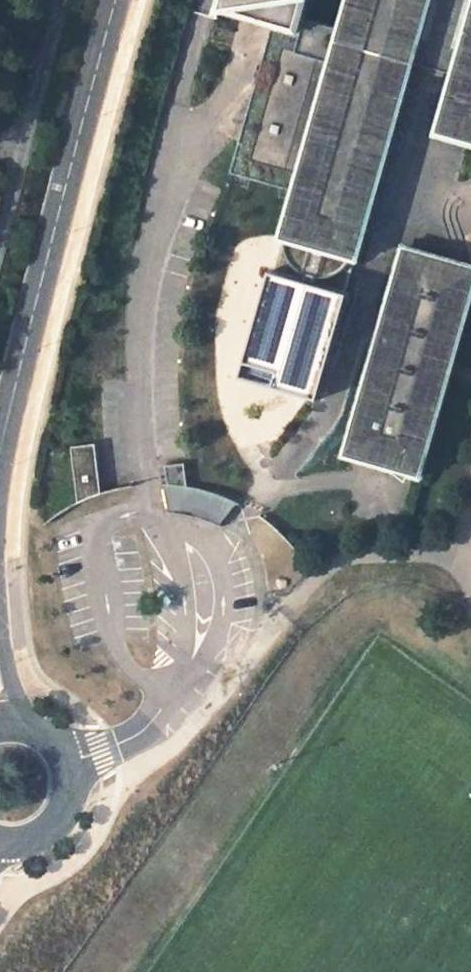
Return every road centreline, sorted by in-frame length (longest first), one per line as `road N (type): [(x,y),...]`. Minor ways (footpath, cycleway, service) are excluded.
road 1 (primary): [(0,449),(115,0)]
road 2 (residential): [(59,0),(0,234)]
road 3 (primary): [(0,841),(21,841),(51,825),(70,779),(46,733),(1,721)]

